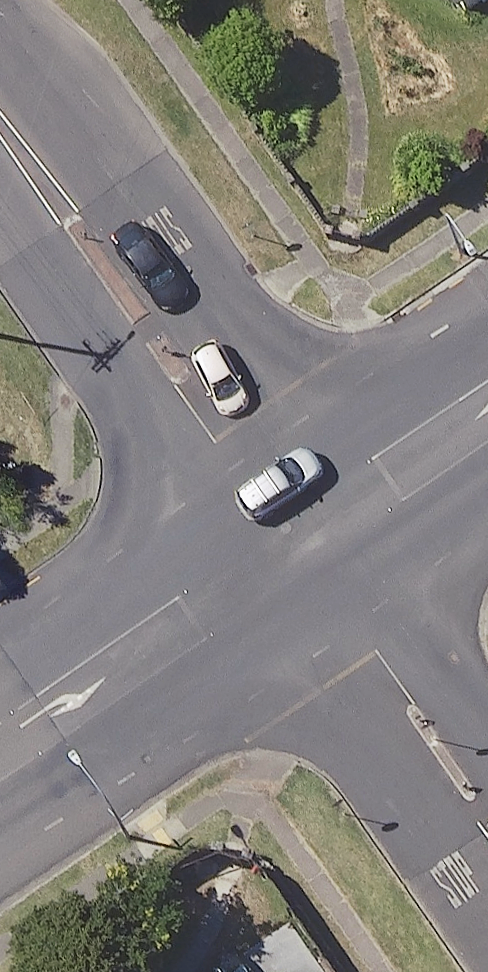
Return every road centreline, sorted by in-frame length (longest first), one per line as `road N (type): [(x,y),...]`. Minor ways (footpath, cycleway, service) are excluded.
road 1 (tertiary): [(0,123),(293,546)]
road 2 (secondary): [(293,546),(61,743),(0,781)]
road 3 (tertiary): [(293,546),(487,827)]
road 4 (secondary): [(487,379),(376,455),(293,546)]

